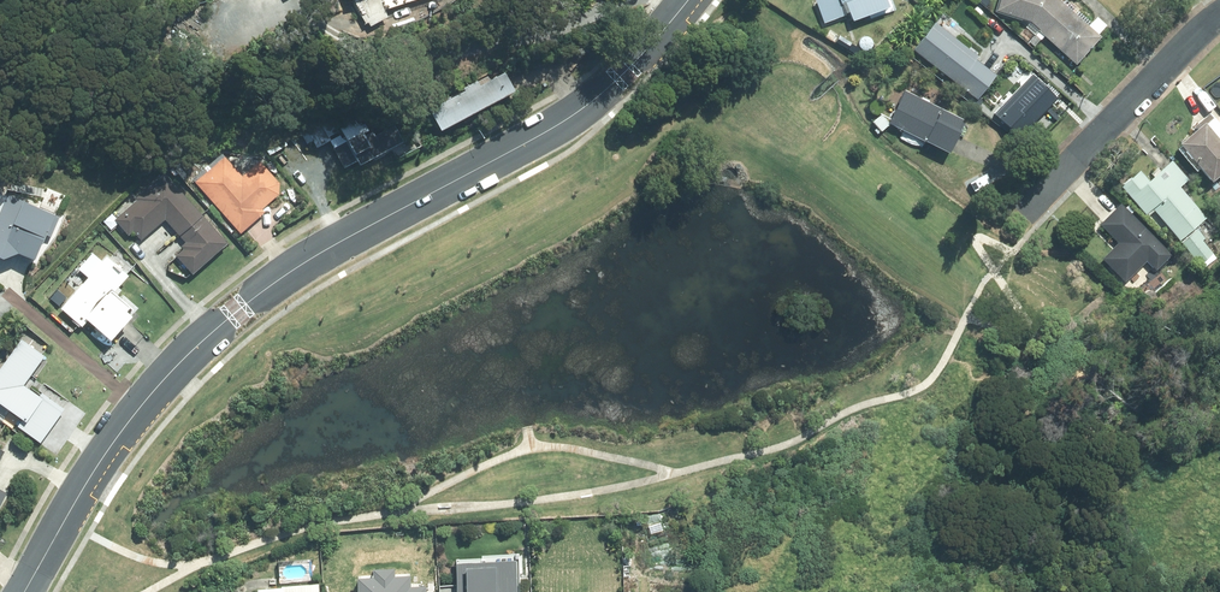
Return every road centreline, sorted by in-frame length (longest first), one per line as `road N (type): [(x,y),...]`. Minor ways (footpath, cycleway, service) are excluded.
road 1 (tertiary): [(688,0),(597,91),(486,162),(369,222),(240,308),(112,444),(25,591)]
road 2 (residential): [(1070,173),(1219,12)]

